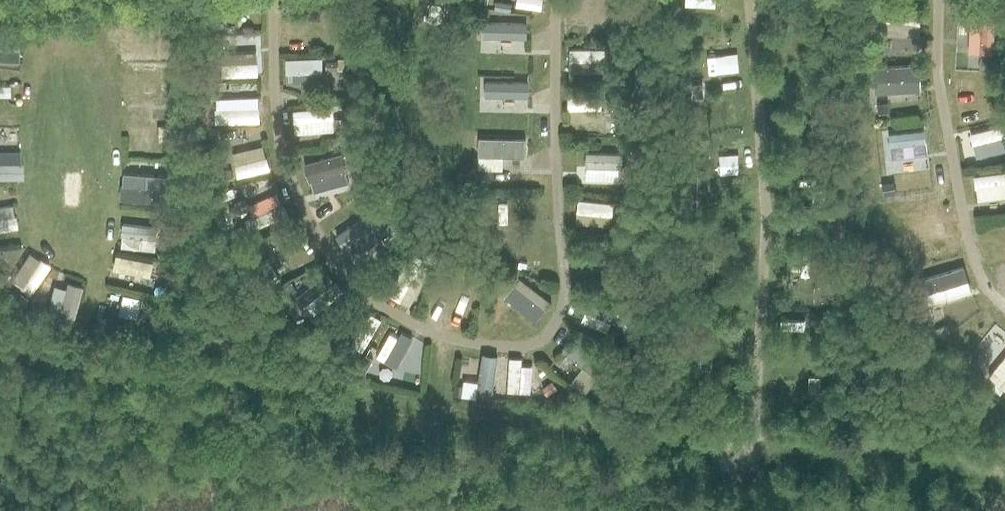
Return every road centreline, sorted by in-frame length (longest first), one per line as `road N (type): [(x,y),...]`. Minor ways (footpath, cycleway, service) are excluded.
road 1 (track): [(1004,464),(521,419),(230,369),(0,345)]

